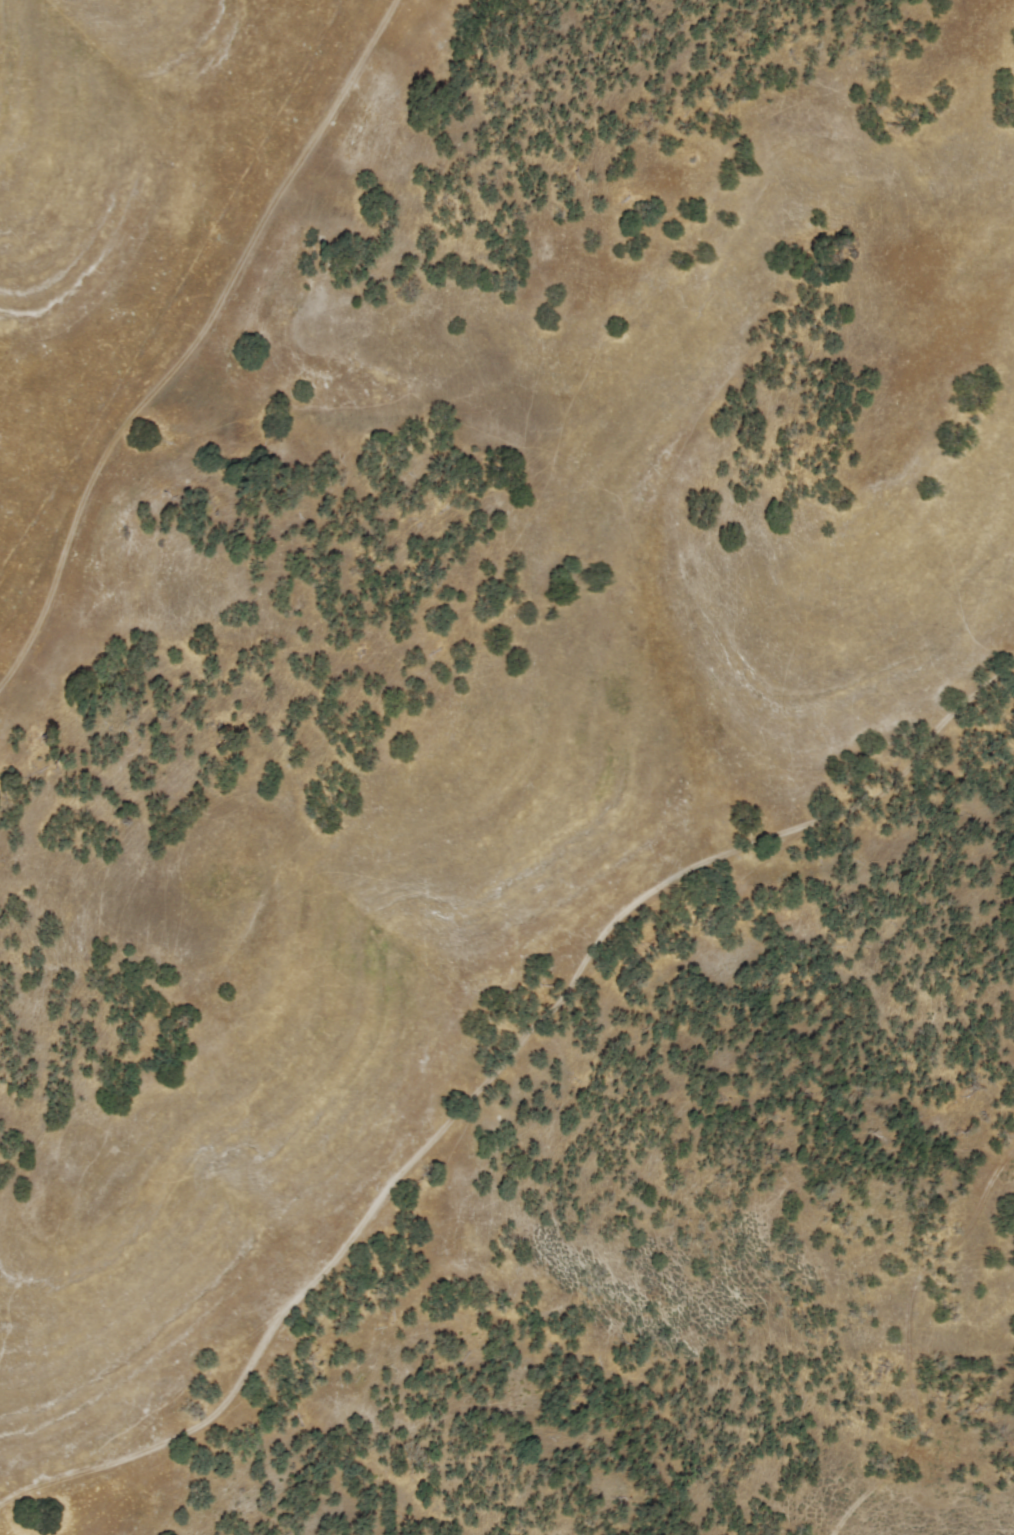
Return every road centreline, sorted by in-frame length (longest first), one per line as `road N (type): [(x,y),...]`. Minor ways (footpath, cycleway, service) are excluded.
road 1 (track): [(0,1511),(51,1483),(192,1435),(225,1410),(279,1319),(354,1244),(384,1197),(588,961),(720,861),(890,795),(934,737),(1013,665)]
road 2 (residential): [(0,685),(34,636),(101,460),(184,361),(391,0)]

